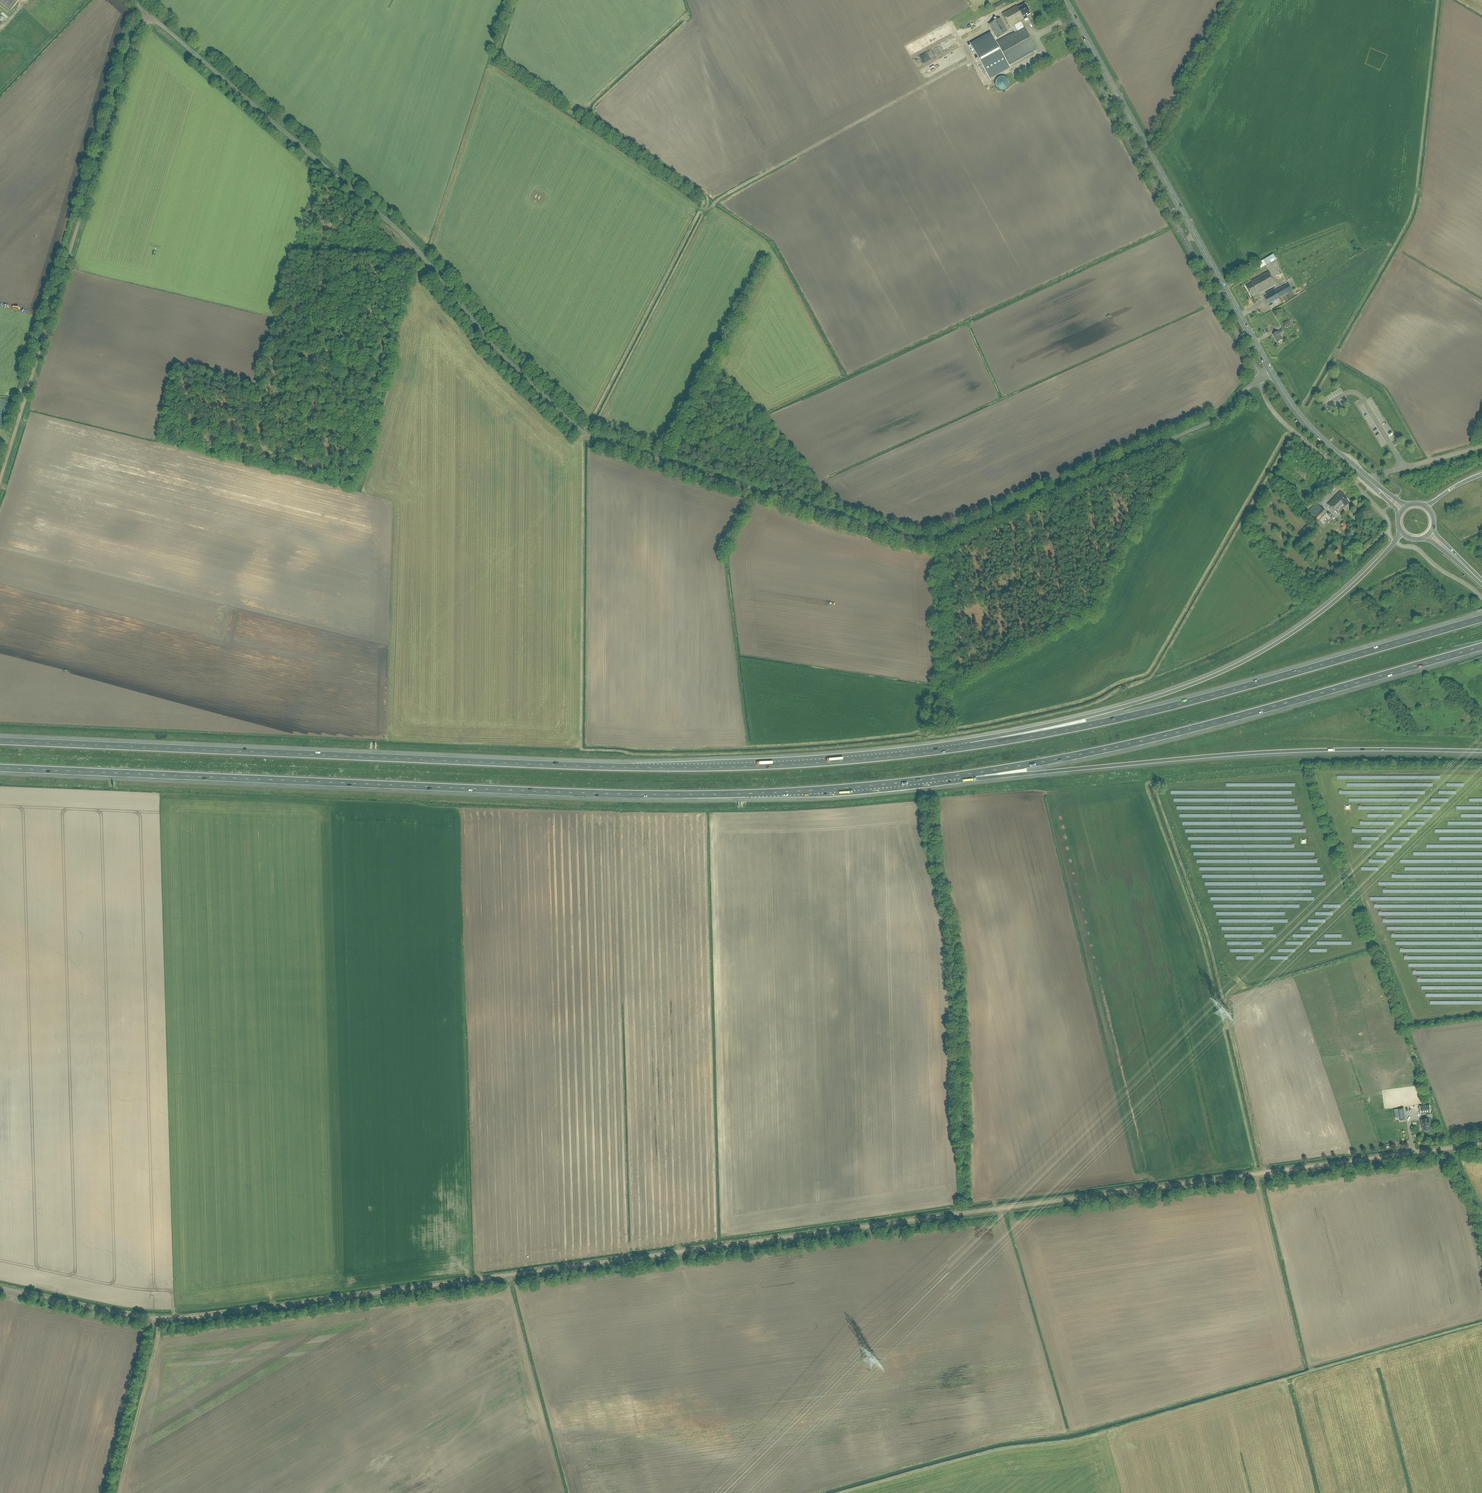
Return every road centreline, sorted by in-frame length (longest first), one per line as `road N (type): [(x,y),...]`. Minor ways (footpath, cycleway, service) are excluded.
road 1 (unclassified): [(0,1286),(130,1315),(205,1317),(1481,1143)]
road 2 (unclassified): [(1259,379),(1213,421),(937,539),(906,538),(607,443),(577,427),(497,350),(392,225),(150,15)]
road 3 (motorway): [(0,768),(692,795),(970,774)]
road 4 (motorway): [(970,747),(686,768),(0,741)]
road 5 (motorway): [(970,774),(1130,745),(1481,646)]
road 6 (motorway): [(1481,619),(1194,701),(970,747)]
road 7 (motorway): [(970,774),(1269,753),(1481,751)]
road 8 (unclassified): [(0,484),(137,33),(150,15)]
road 9 (motorway): [(1395,542),(1322,612),(1234,667),(1141,702),(970,747)]
road 10 (secondary): [(1271,372),(1065,0)]
road 11 (track): [(970,59),(700,210)]
road 12 (unclassified): [(1395,542),(1383,513),(1281,421),(1259,379)]
road 13 (track): [(937,539),(943,675),(930,728)]
road 14 (track): [(1148,149),(1232,0)]
road 15 (unclassified): [(1180,231),(1259,379)]
road 16 (secondary): [(1369,480),(1312,429),(1271,372)]

